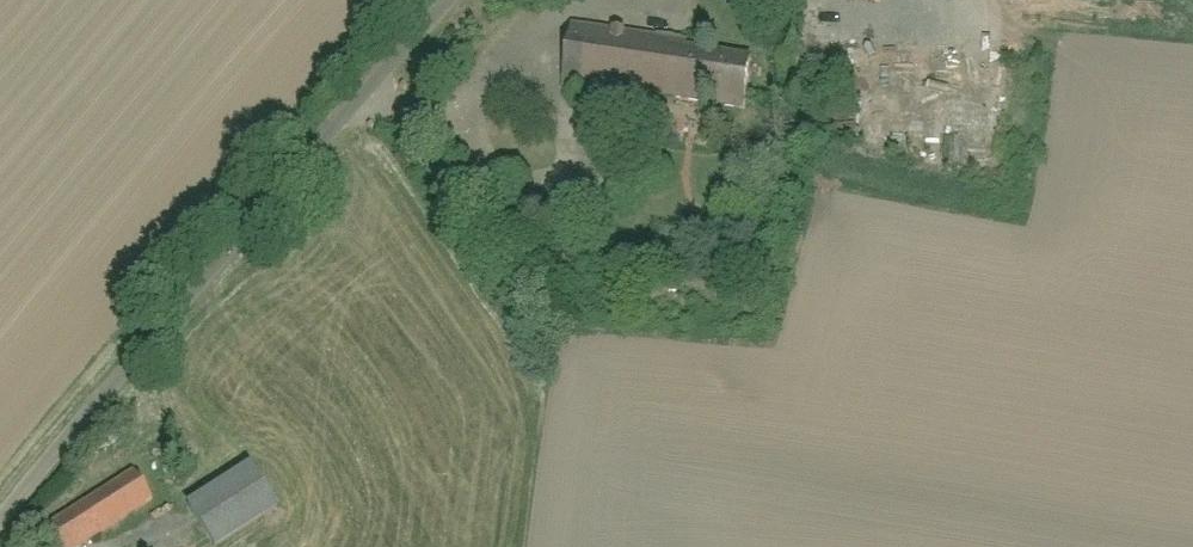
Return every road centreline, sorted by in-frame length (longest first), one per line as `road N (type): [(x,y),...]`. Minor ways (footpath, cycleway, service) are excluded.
road 1 (residential): [(463,0),(351,95),(249,233),(134,360),(0,531)]

